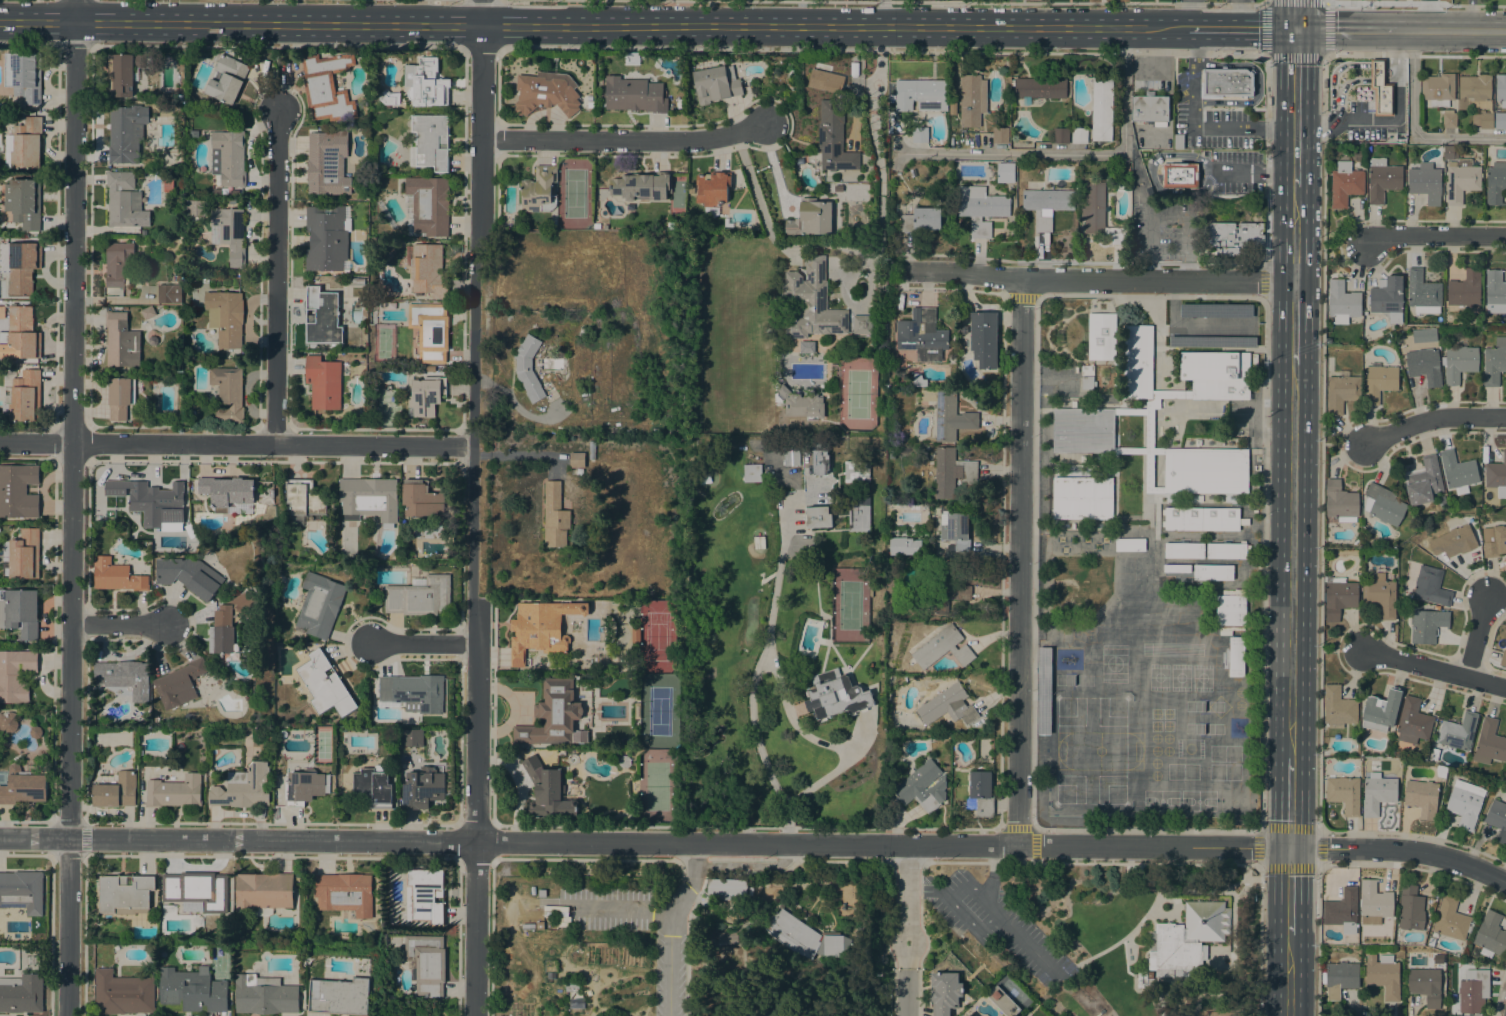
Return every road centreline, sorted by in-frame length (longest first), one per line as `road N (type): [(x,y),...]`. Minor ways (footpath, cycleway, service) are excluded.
road 1 (tertiary): [(1290,847),(0,838)]
road 2 (secondary): [(0,22),(1177,28)]
road 3 (residential): [(480,26),(470,596),(477,624),(474,1015)]
road 4 (residential): [(69,838),(73,23)]
road 5 (residential): [(1017,846),(1021,279)]
road 6 (residential): [(472,446),(0,442)]
road 7 (primary): [(1293,365),(1291,760)]
road 8 (residential): [(1294,281),(901,271)]
road 9 (residential): [(274,444),(279,105)]
road 10 (residential): [(480,139),(684,140),(764,122)]
road 11 (tertiary): [(1505,883),(1420,853),(1290,847)]
road 12 (residential): [(67,1015),(69,838)]
road 13 (primary): [(1296,29),(1295,188)]
road 14 (residential): [(1505,688),(1363,650)]
road 15 (residential): [(1505,416),(1433,418),(1363,444)]
road 16 (residential): [(1505,236),(1405,235),(1367,245)]
road 17 (residential): [(907,844),(906,967)]

